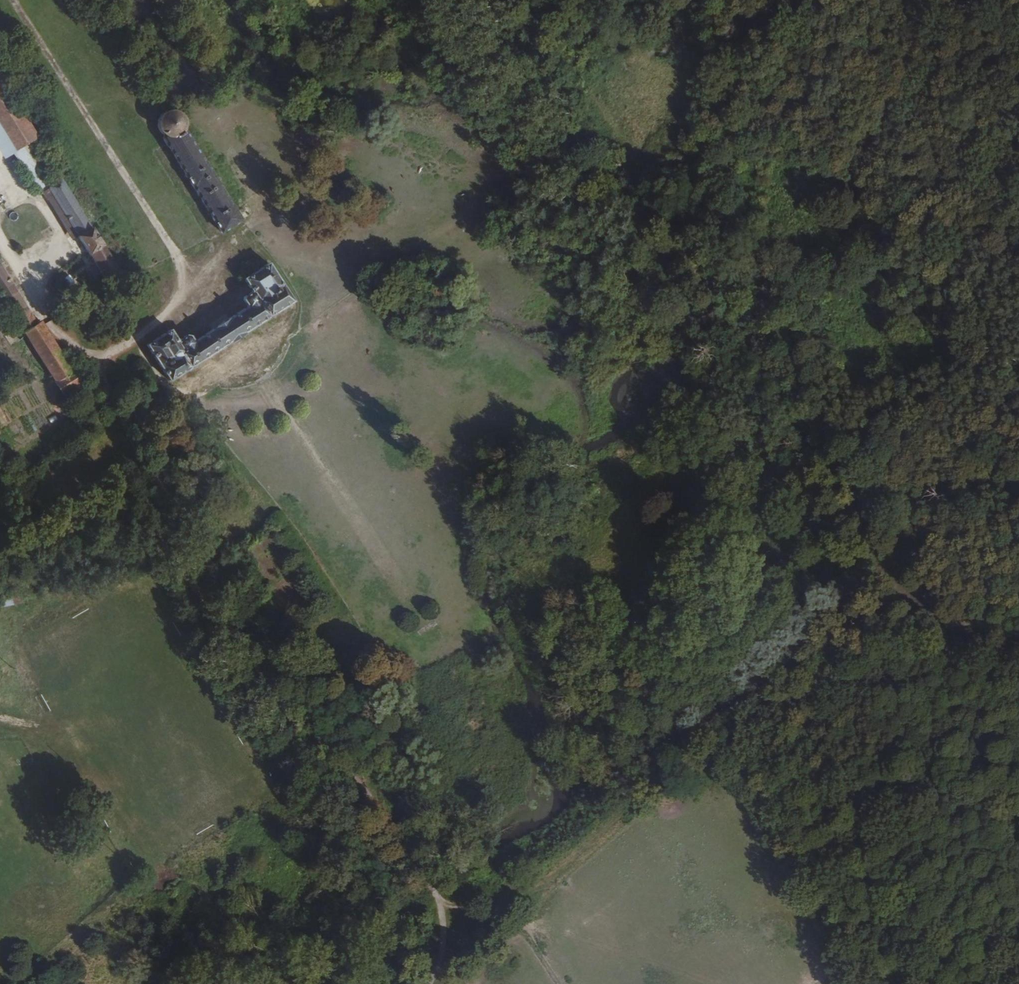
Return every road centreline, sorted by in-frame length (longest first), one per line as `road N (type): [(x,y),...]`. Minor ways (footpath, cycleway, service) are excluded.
road 1 (track): [(135,333),(164,384),(188,390),(590,132)]
road 2 (track): [(199,288),(13,0)]
road 3 (track): [(426,623),(249,351)]
road 4 (track): [(261,0),(296,123),(245,225),(199,288)]
road 5 (track): [(638,793),(572,857),(436,961)]
road 6 (track): [(80,105),(111,96),(138,108),(227,248)]
road 7 (track): [(95,358),(199,288)]

